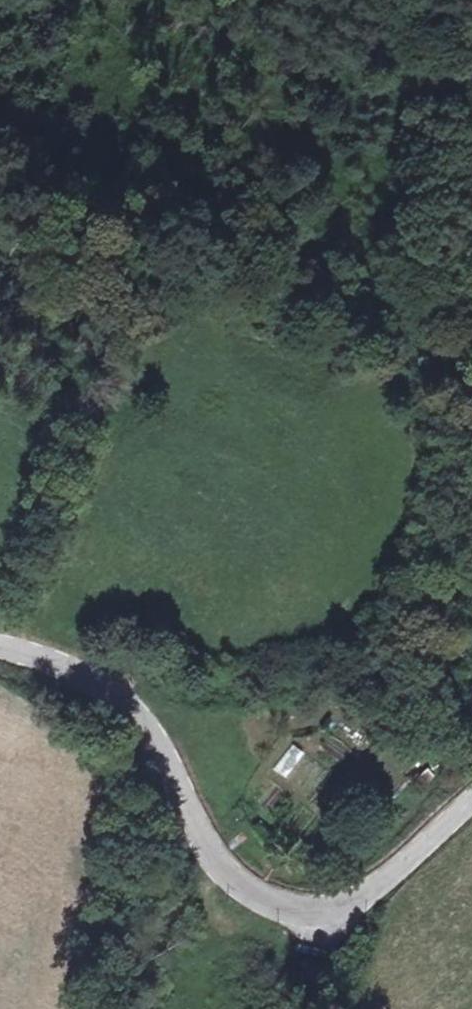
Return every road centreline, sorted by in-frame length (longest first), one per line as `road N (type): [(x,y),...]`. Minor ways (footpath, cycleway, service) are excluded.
road 1 (tertiary): [(0,638),(91,668),(131,702),(244,878),(266,896),(306,906),(347,900),(385,881),(471,808)]

